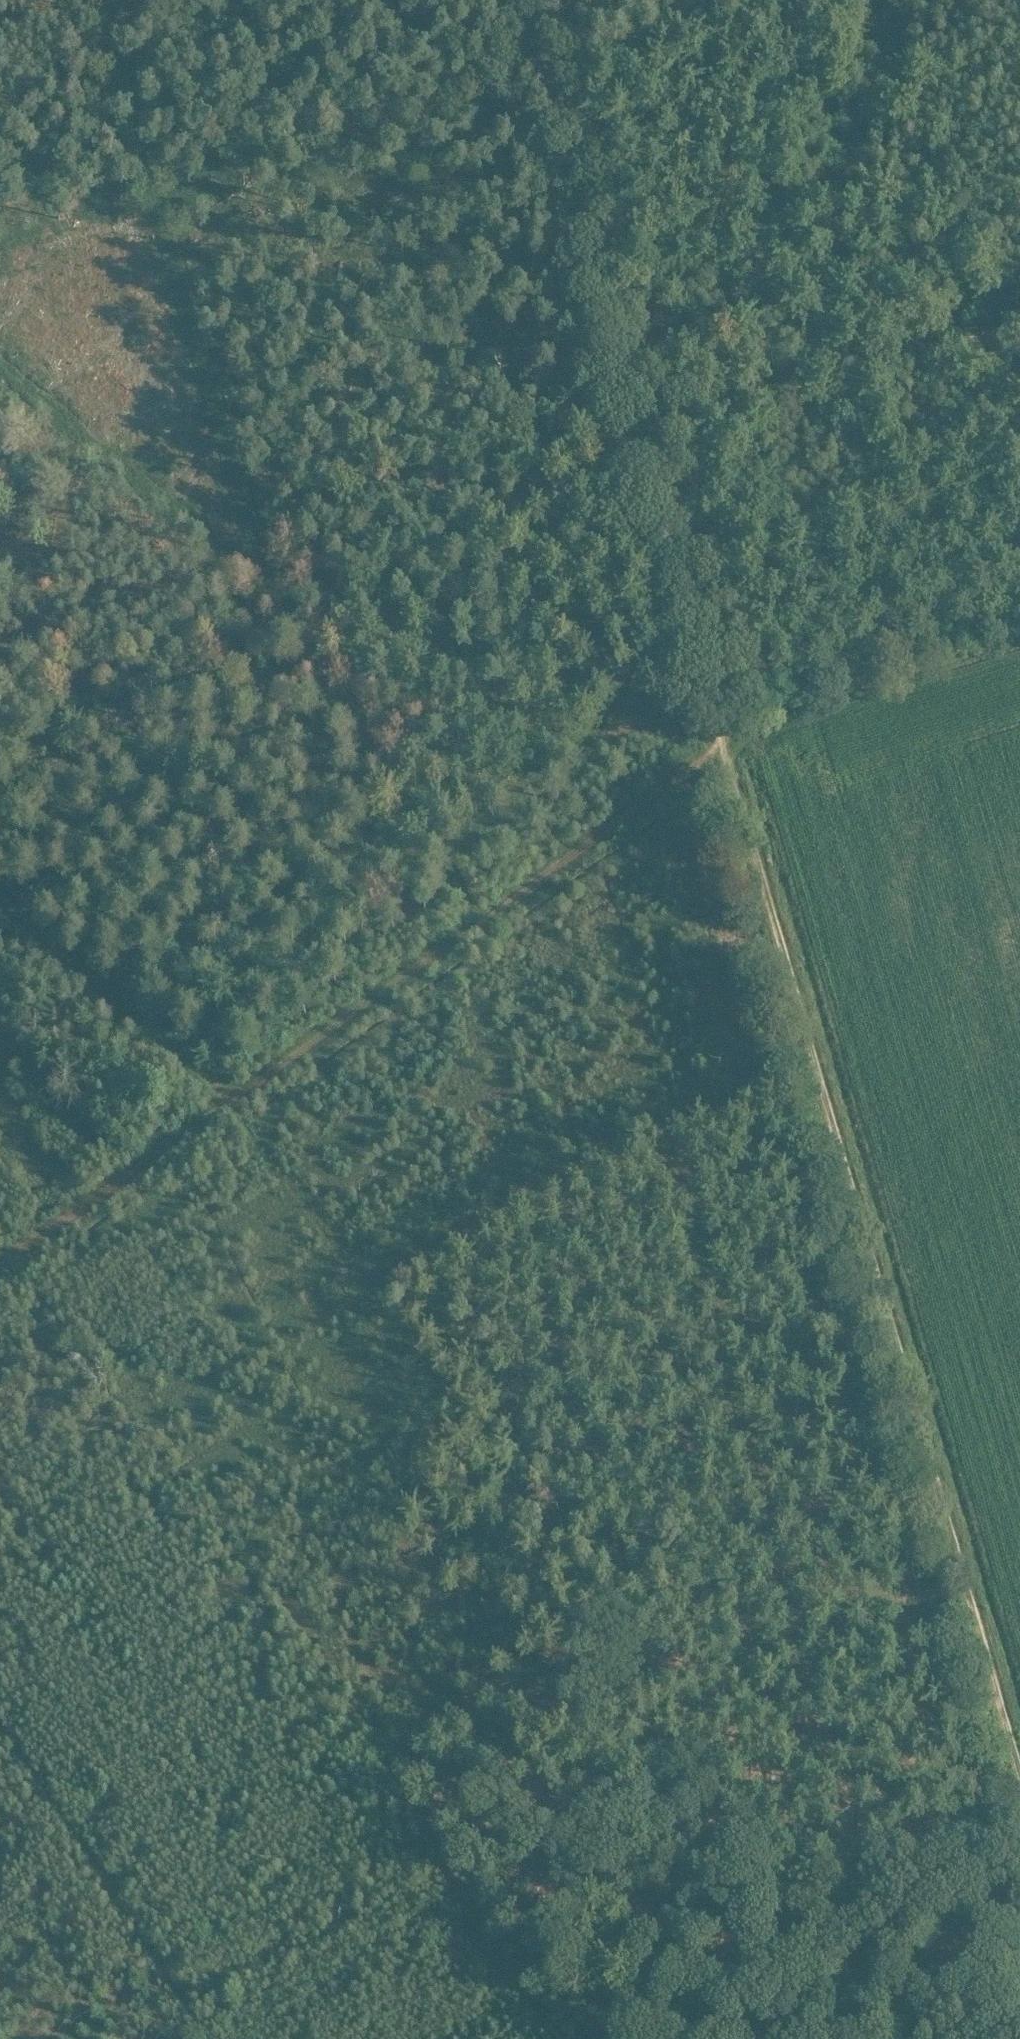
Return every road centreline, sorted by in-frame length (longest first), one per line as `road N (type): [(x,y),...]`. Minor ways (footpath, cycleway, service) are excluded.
road 1 (track): [(0,1257),(721,744),(715,642),(553,119),(533,0)]
road 2 (track): [(721,744),(1019,1765)]
road 3 (track): [(647,435),(1019,332)]
road 4 (track): [(0,901),(237,1086)]

